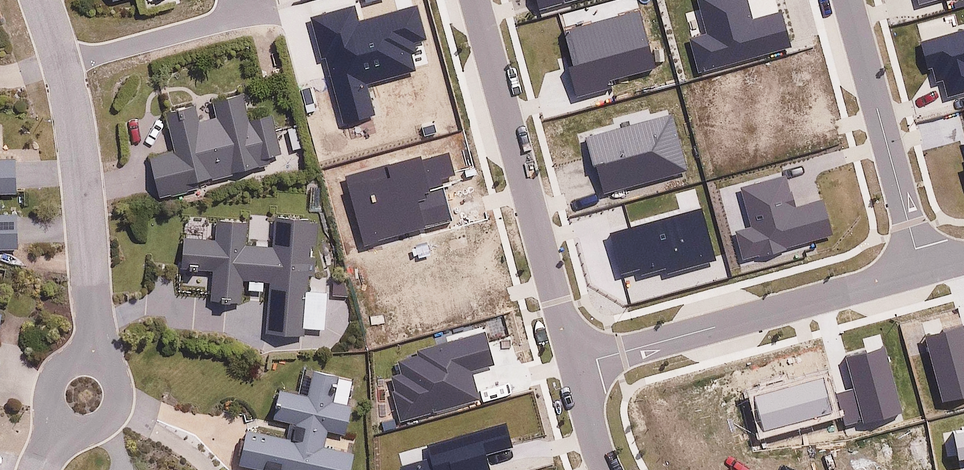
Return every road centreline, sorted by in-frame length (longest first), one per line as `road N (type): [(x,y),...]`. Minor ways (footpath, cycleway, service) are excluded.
road 1 (residential): [(39,469),(85,398),(97,356),(72,112),(42,0)]
road 2 (residential): [(575,365),(475,0)]
road 3 (residential): [(921,268),(575,365)]
road 4 (residential): [(921,268),(848,0)]

